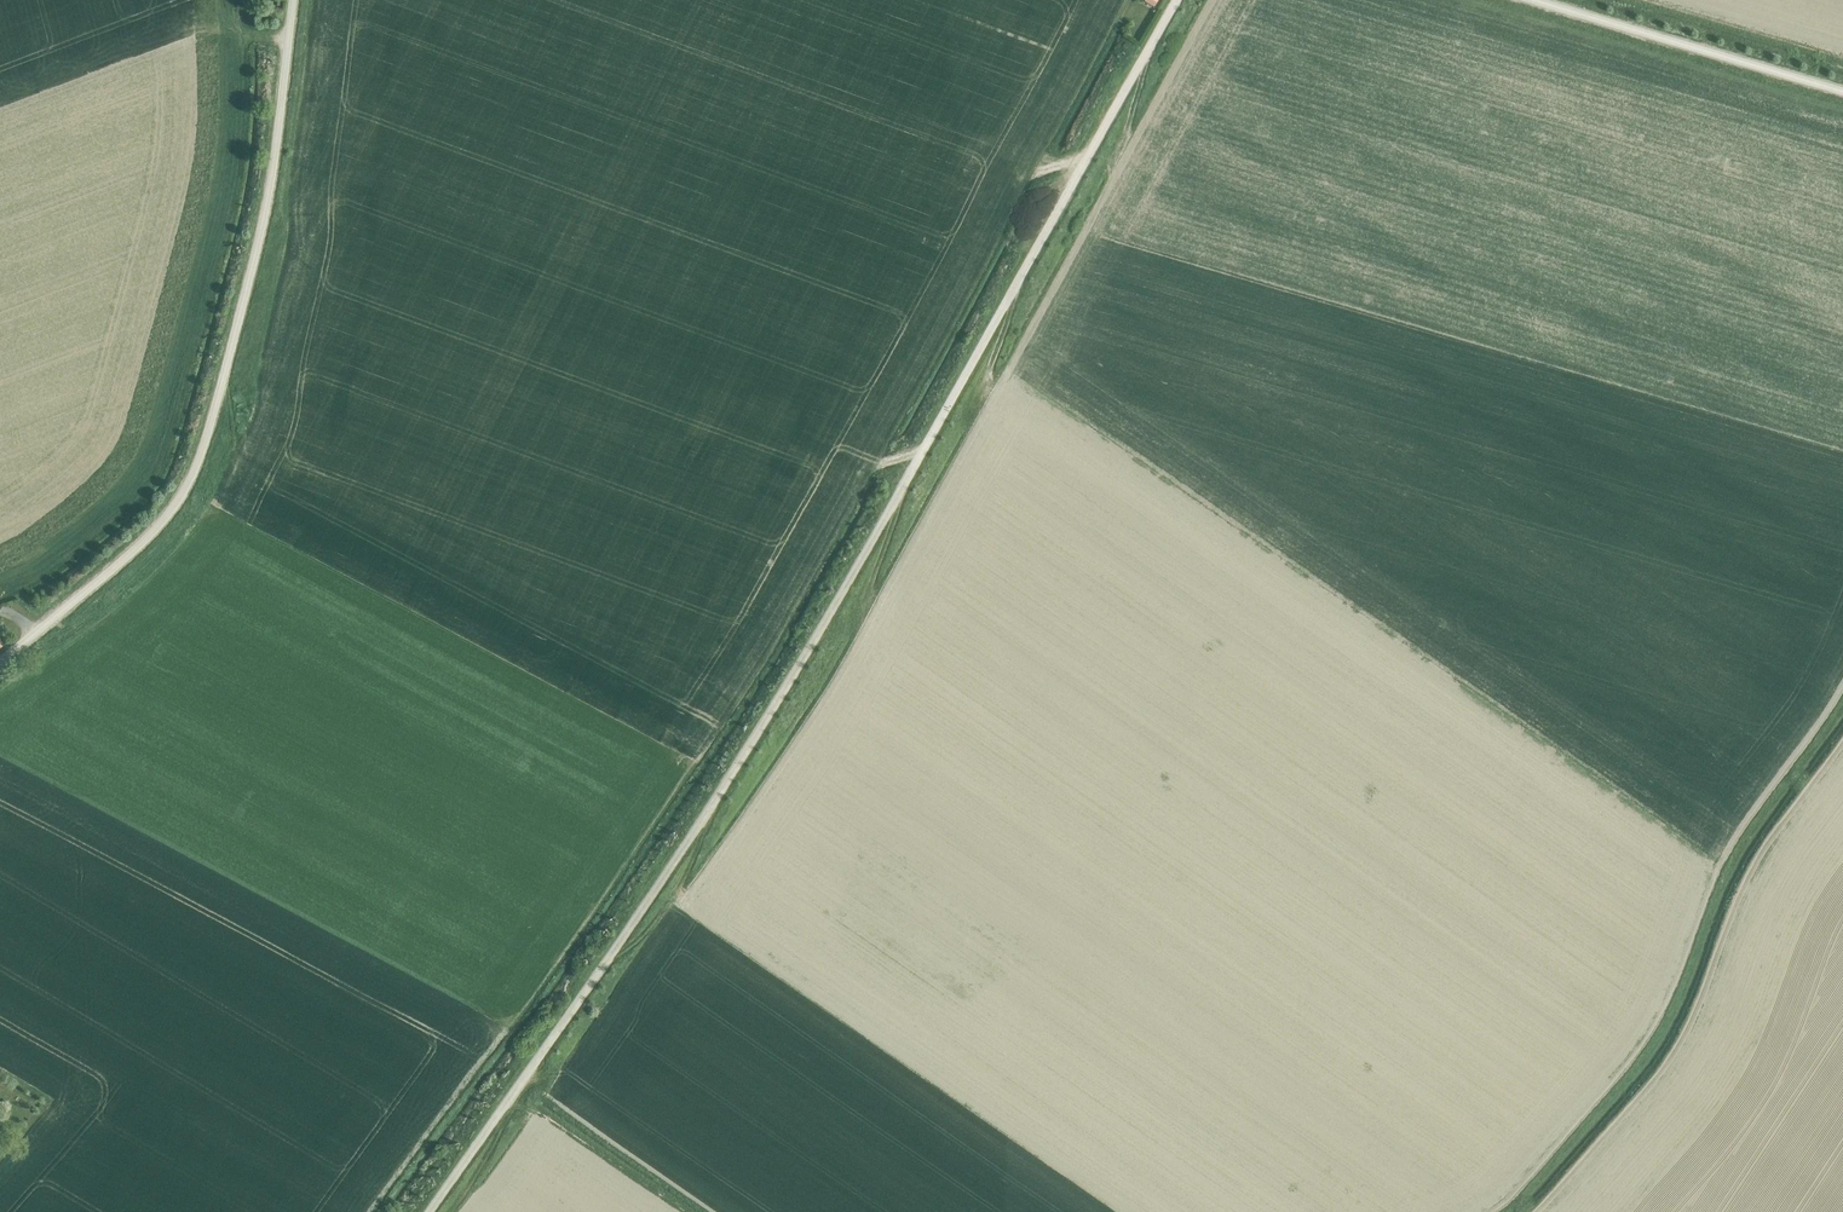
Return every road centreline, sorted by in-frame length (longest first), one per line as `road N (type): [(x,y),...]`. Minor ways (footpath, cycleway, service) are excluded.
road 1 (unclassified): [(428,1211),(706,814),(826,623),(1176,0)]
road 2 (unclassified): [(0,661),(127,557),(188,482),(266,204),(292,0)]
road 3 (unclassified): [(1842,93),(1529,0)]

